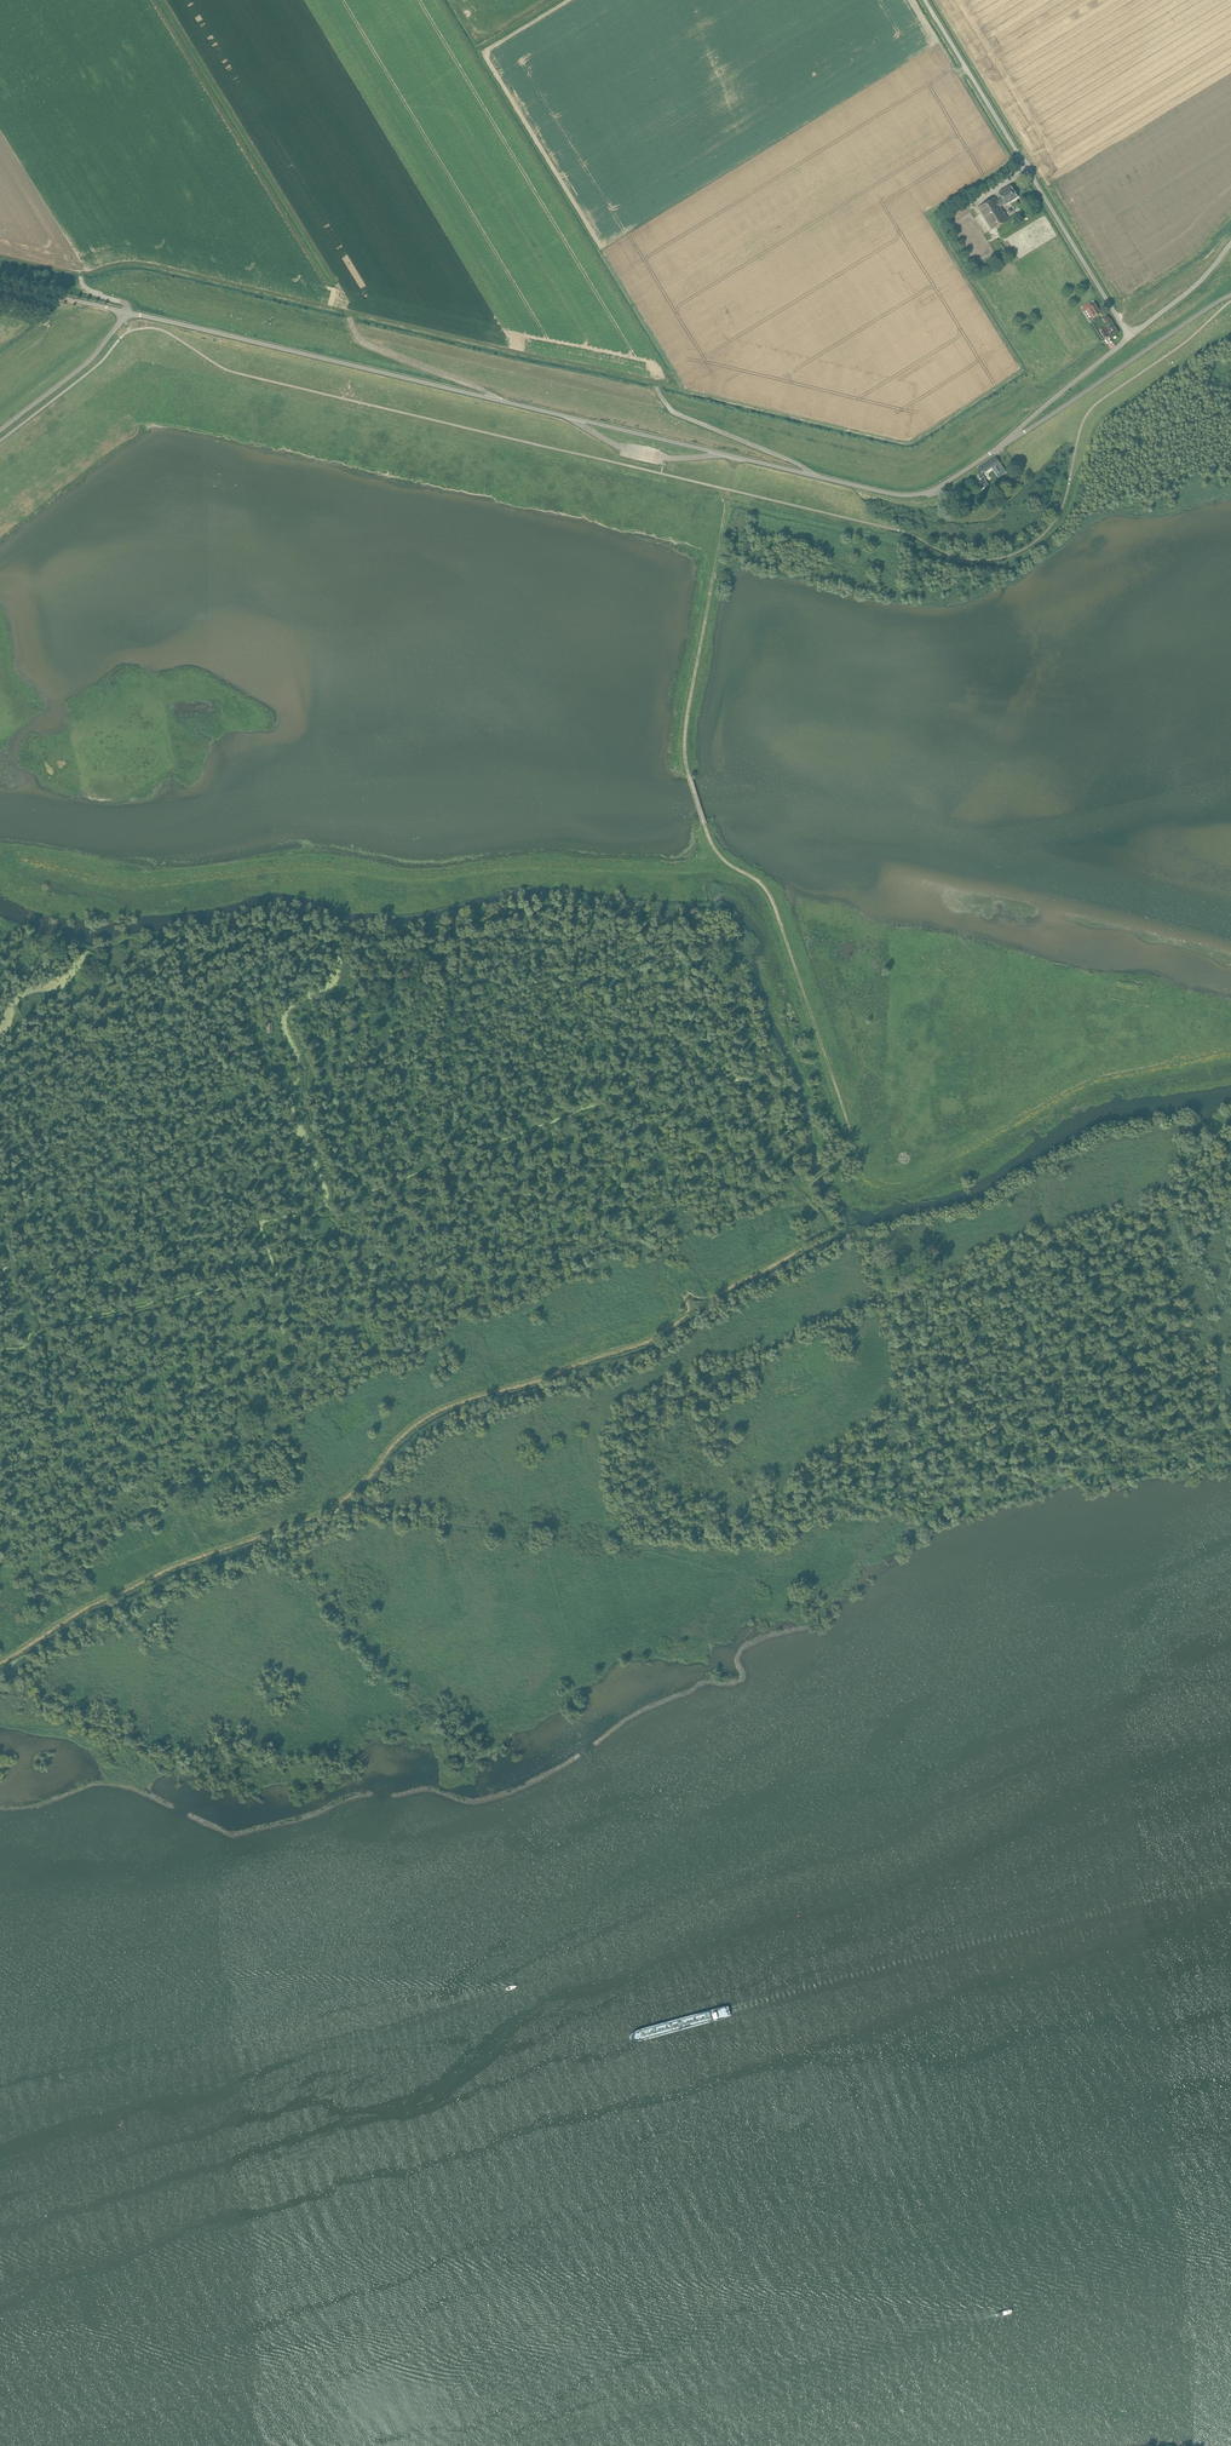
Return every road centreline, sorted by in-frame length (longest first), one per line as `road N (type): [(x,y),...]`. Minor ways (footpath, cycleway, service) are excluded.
road 1 (unclassified): [(735,457),(127,313)]
road 2 (unclassified): [(1129,337),(924,0)]
road 3 (track): [(854,1151),(772,904),(722,857),(703,821)]
road 4 (unclassified): [(735,457),(916,496),(1018,432)]
road 5 (track): [(689,777),(688,702),(729,492)]
road 6 (unclassified): [(1018,432),(1230,294)]
road 7 (unclassified): [(0,430),(87,364),(127,313)]
road 8 (track): [(487,397),(365,344),(350,320)]
road 9 (unclassified): [(1018,432),(1129,337)]
road 10 (unclassified): [(1129,337),(1202,280),(1230,243)]
road 11 (unclassified): [(127,313),(0,284)]

